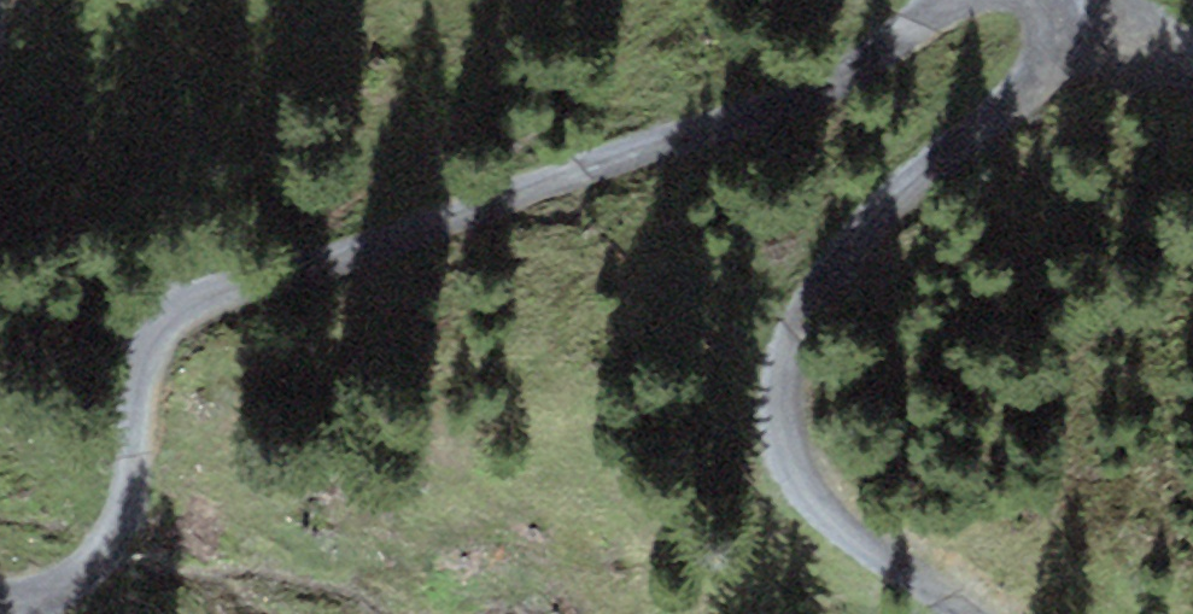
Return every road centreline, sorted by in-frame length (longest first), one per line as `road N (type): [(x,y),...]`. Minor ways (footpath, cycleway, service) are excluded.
road 1 (track): [(94,540),(162,337),(217,301),(816,89),(945,0)]
road 2 (track): [(1072,0),(1073,35),(1049,76),(858,230),(769,342),(765,479),(853,554),(956,613)]
road 3 (track): [(1084,0),(1192,55)]

